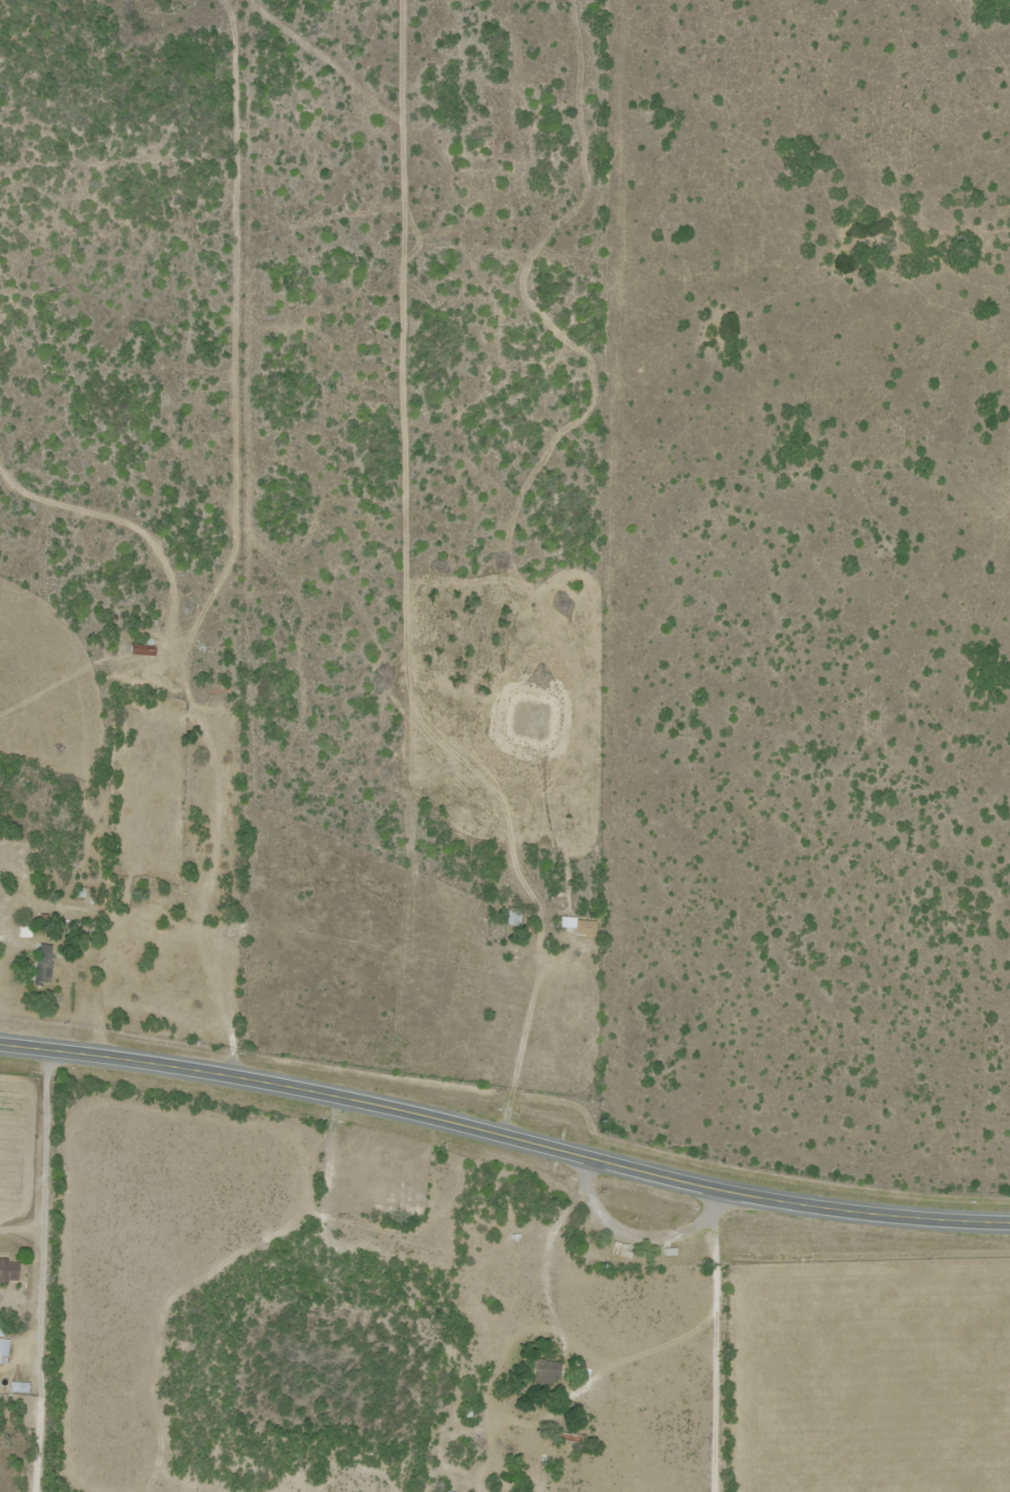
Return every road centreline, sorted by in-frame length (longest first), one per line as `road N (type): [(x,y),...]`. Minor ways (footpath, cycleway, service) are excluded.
road 1 (secondary): [(1009,1224),(750,1192),(87,1058),(0,1048)]

